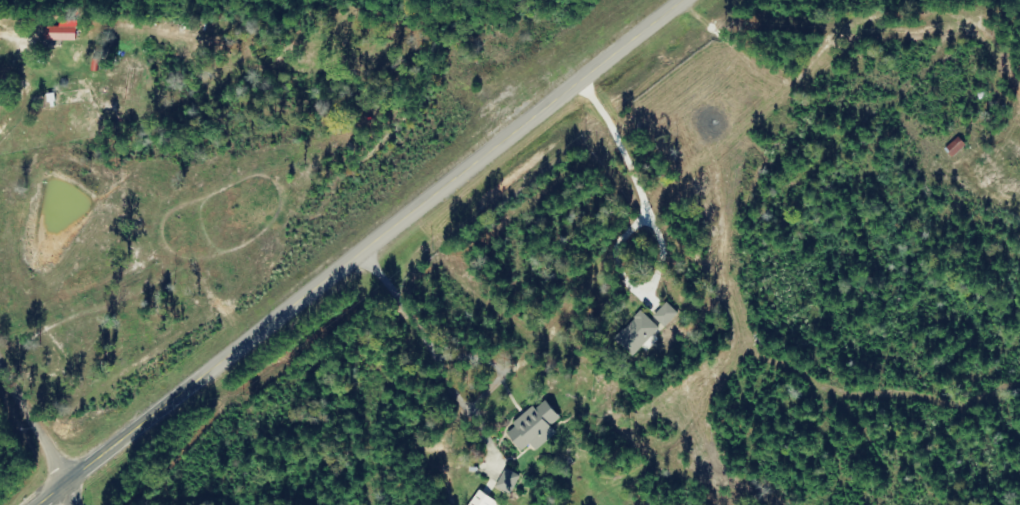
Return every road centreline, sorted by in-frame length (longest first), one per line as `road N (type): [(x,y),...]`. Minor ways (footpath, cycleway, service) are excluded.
road 1 (tertiary): [(34,504),(677,0)]
road 2 (residential): [(66,480),(0,363)]

